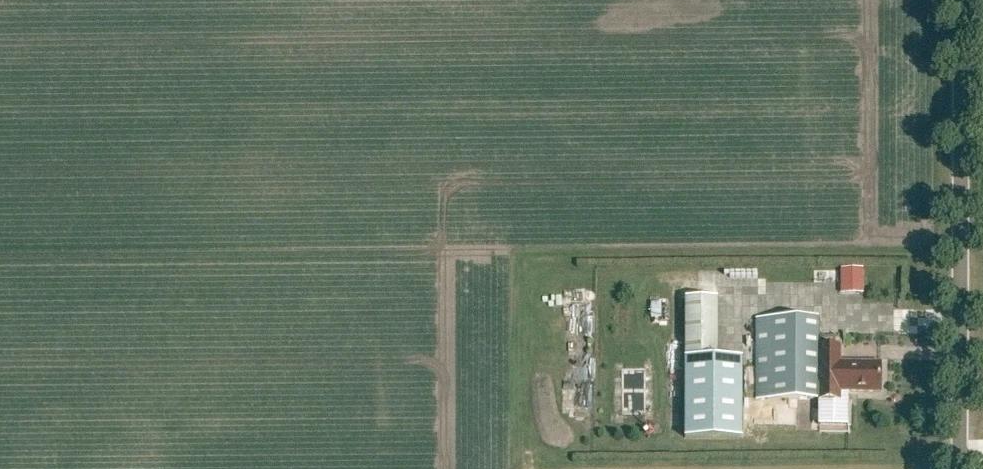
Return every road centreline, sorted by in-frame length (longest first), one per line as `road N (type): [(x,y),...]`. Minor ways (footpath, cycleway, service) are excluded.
road 1 (unclassified): [(960,468),(961,0)]

